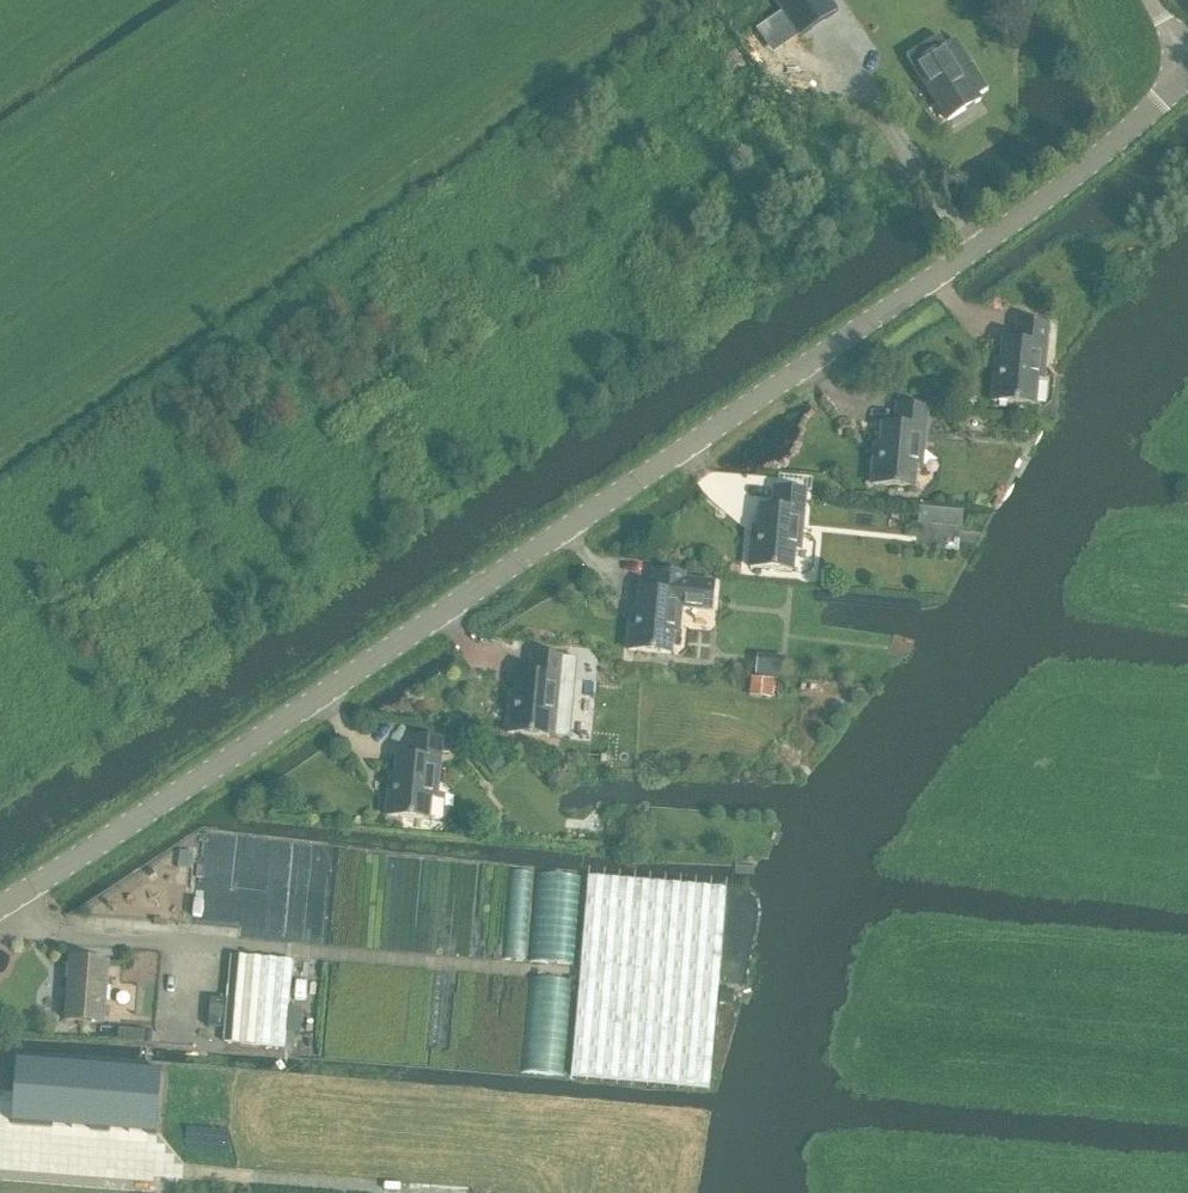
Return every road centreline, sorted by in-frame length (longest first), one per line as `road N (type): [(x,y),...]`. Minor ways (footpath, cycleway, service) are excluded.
road 1 (tertiary): [(0,903),(394,645),(1040,204),(1187,75)]

